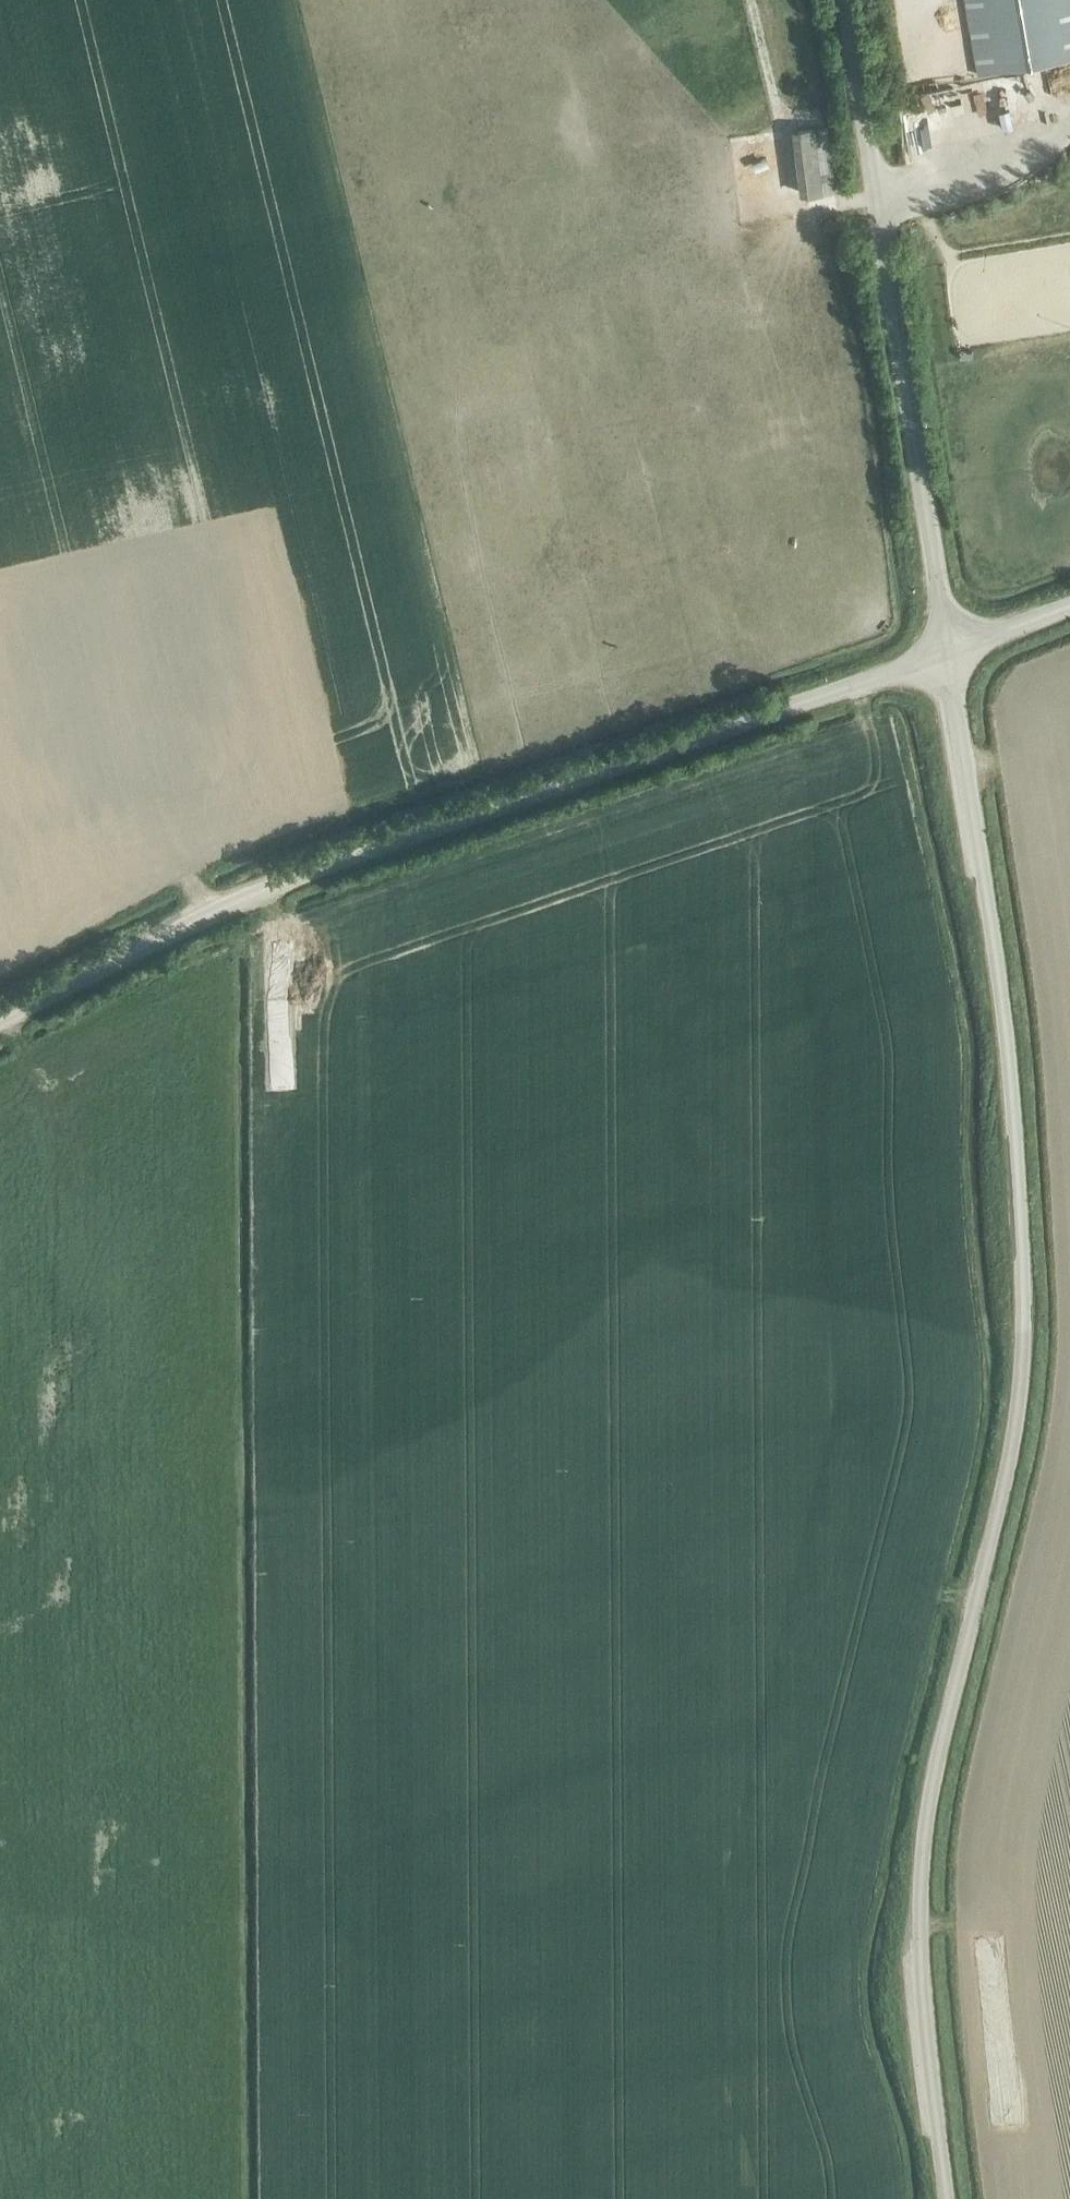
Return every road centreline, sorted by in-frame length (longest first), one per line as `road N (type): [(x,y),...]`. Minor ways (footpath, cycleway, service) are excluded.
road 1 (unclassified): [(948,2198),(924,2042),(917,1909),(929,1792),(1022,1391),(1023,1227),(1002,999),(946,651)]
road 2 (unclassified): [(0,1021),(287,878),(946,651)]
road 3 (unclassified): [(946,651),(847,0)]
road 4 (unclassified): [(946,651),(1069,605)]

